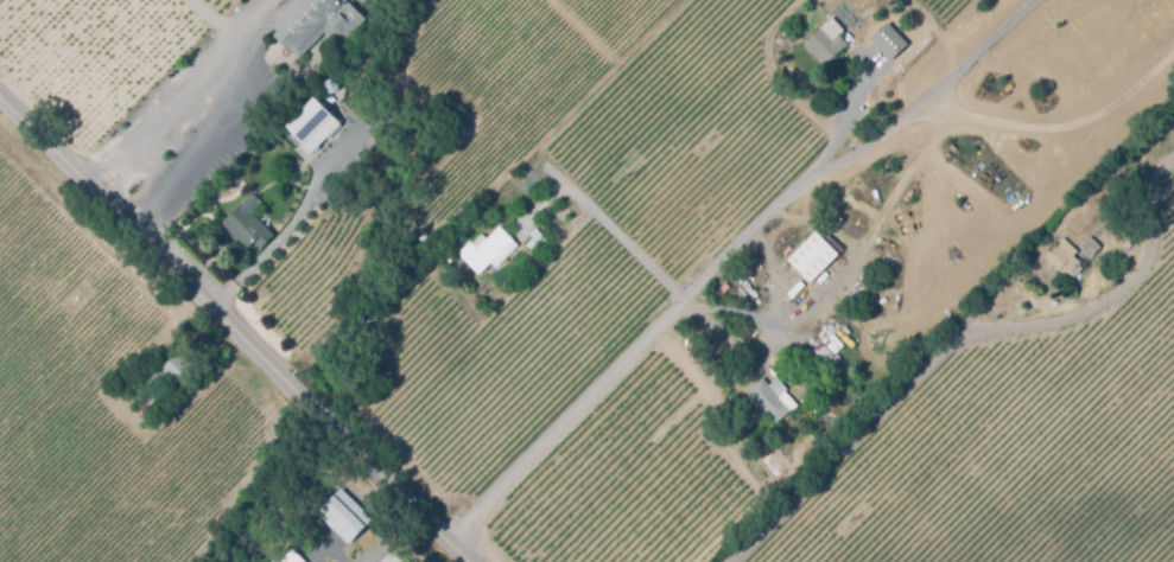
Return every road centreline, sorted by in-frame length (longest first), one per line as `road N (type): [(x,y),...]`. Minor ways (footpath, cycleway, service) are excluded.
road 1 (residential): [(450,542),(783,203),(893,129),(1032,0)]
road 2 (primary): [(0,97),(470,561)]

